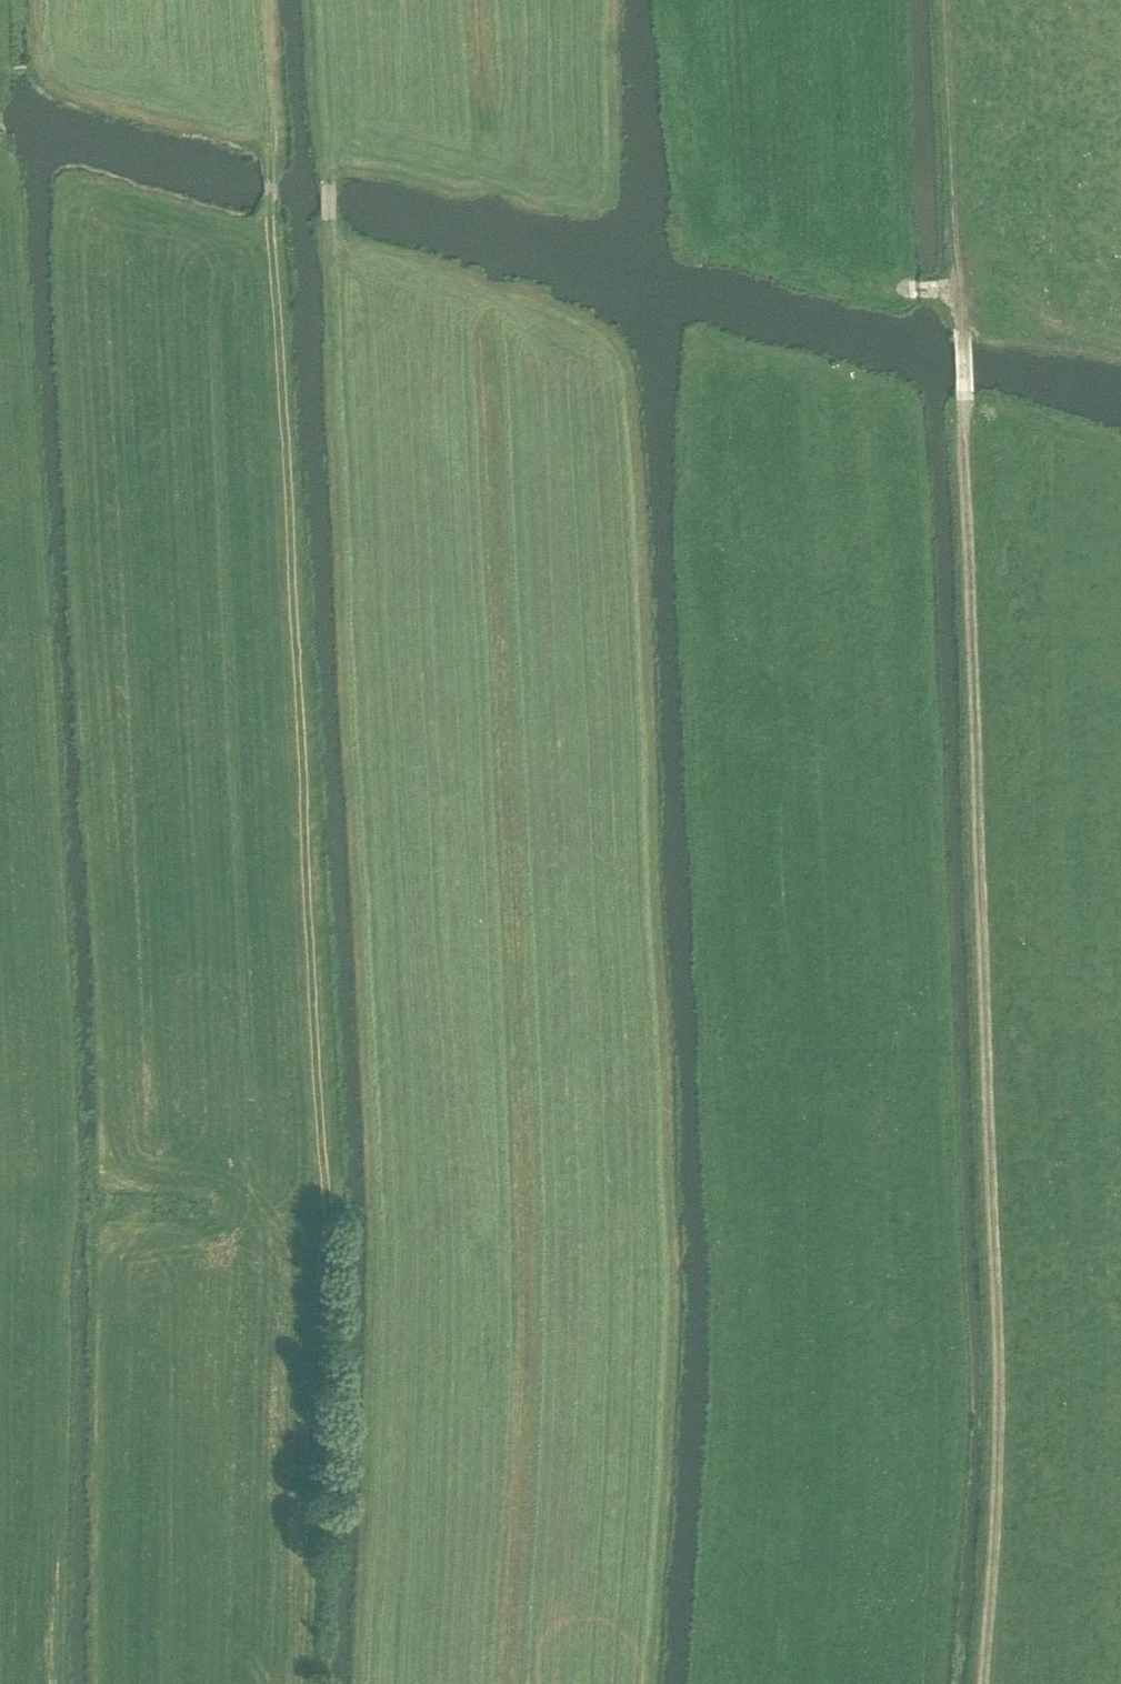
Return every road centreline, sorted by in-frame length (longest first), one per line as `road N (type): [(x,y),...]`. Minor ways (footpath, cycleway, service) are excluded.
road 1 (track): [(273,212),(327,1196),(304,1683)]
road 2 (track): [(955,287),(998,1368),(983,1683)]
road 3 (track): [(946,19),(955,287),(859,282)]
road 4 (track): [(264,0),(271,160)]

